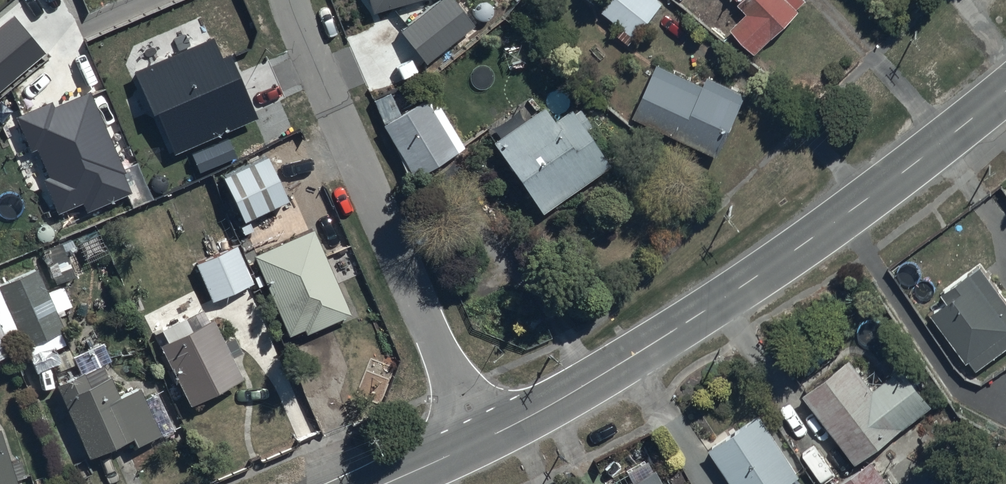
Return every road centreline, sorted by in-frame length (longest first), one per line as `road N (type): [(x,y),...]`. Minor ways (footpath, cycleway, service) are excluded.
road 1 (tertiary): [(477,442),(659,339),(807,242),(1005,90)]
road 2 (residential): [(477,442),(290,0)]

